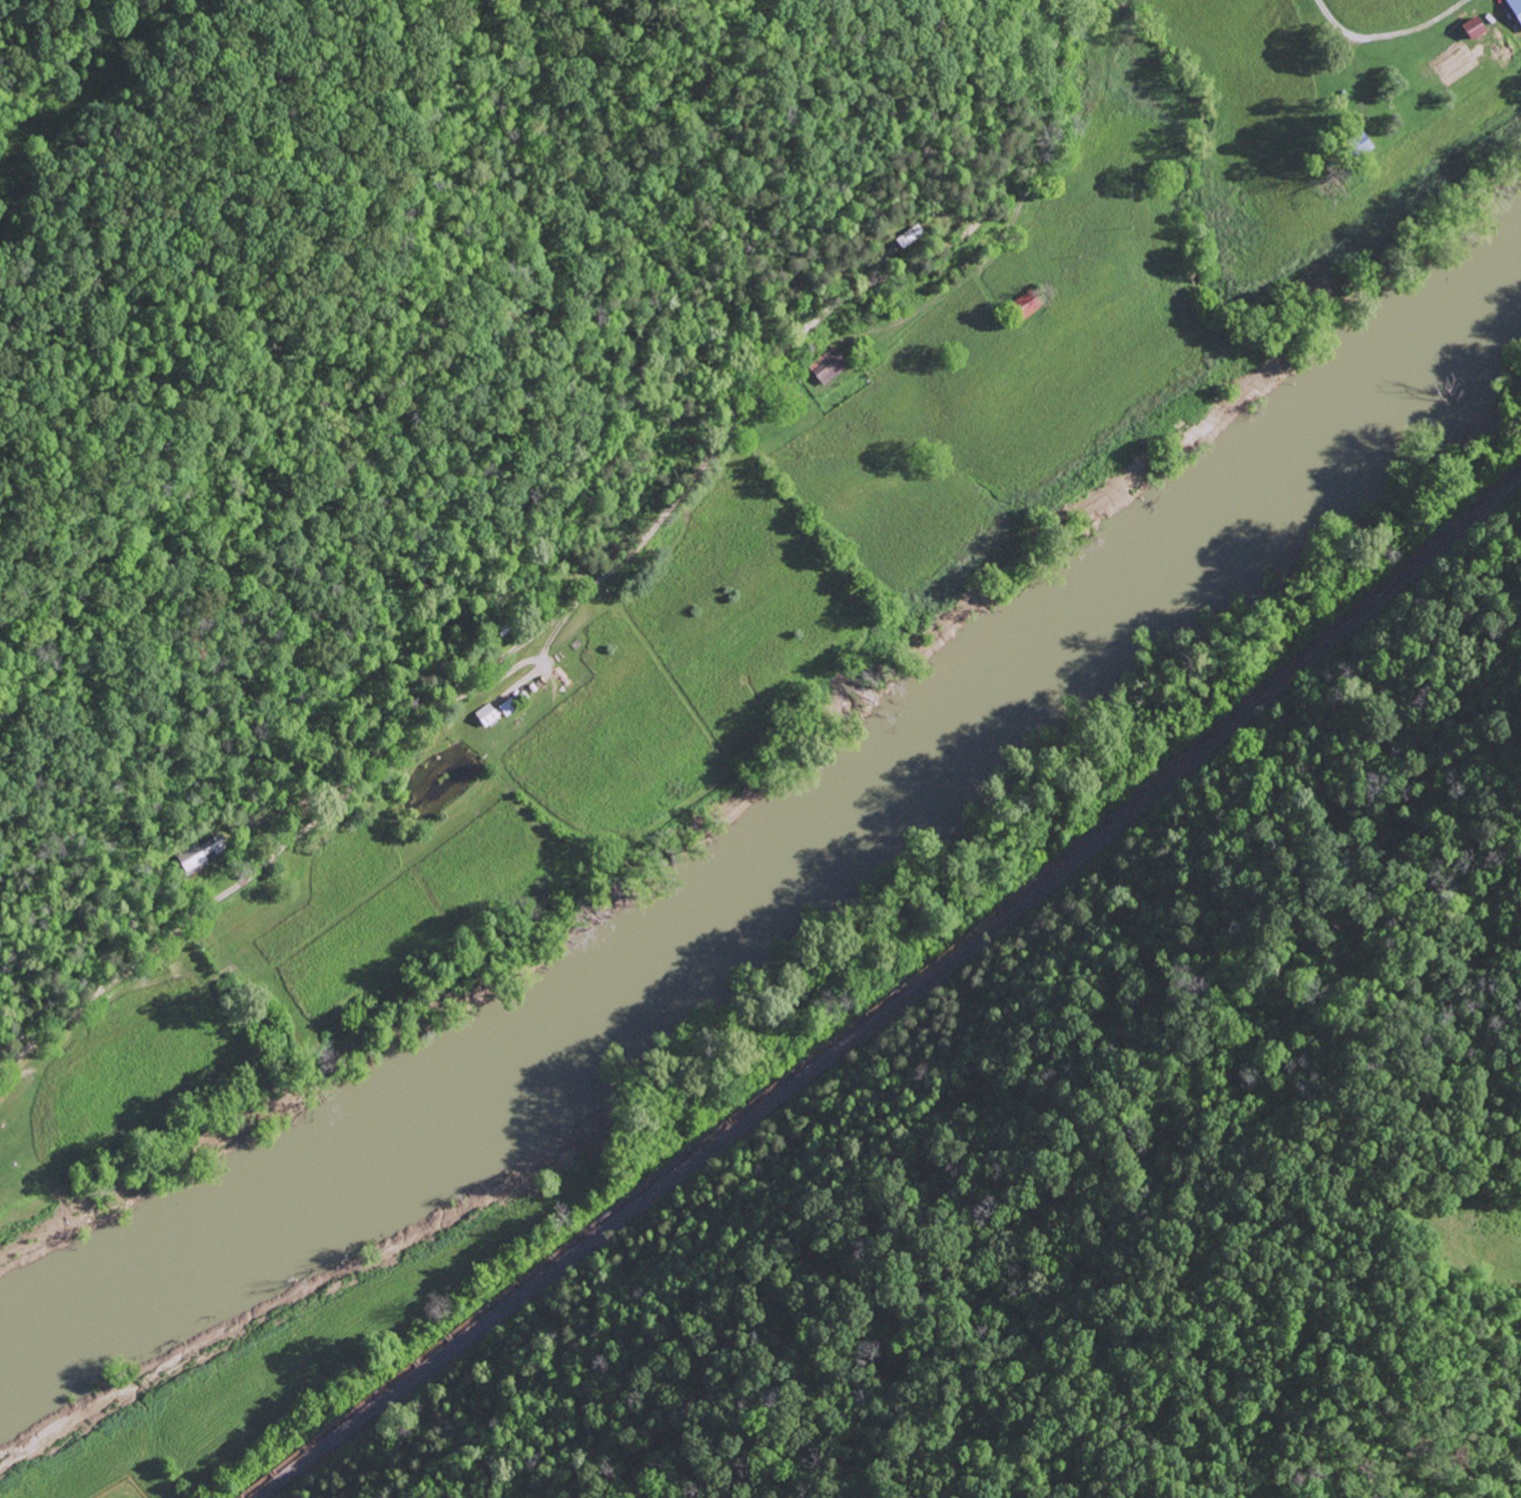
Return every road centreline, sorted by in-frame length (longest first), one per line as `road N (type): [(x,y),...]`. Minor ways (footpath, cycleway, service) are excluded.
road 1 (residential): [(1296,0),(1222,70),(780,311)]

